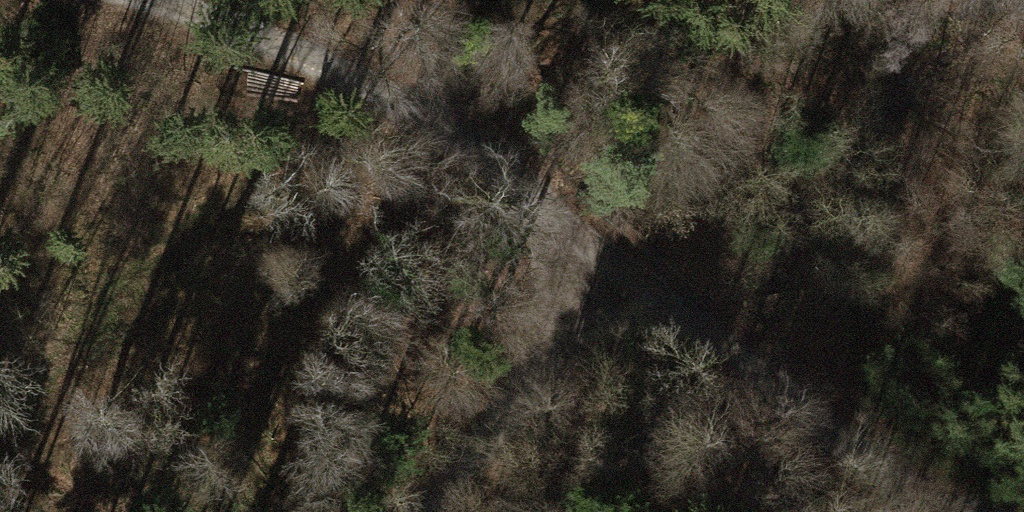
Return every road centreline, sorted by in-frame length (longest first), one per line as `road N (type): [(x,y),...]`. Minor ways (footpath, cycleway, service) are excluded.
road 1 (track): [(609,265),(469,151),(373,87),(146,0)]
road 2 (track): [(940,511),(609,265)]
road 3 (track): [(609,265),(415,511)]

